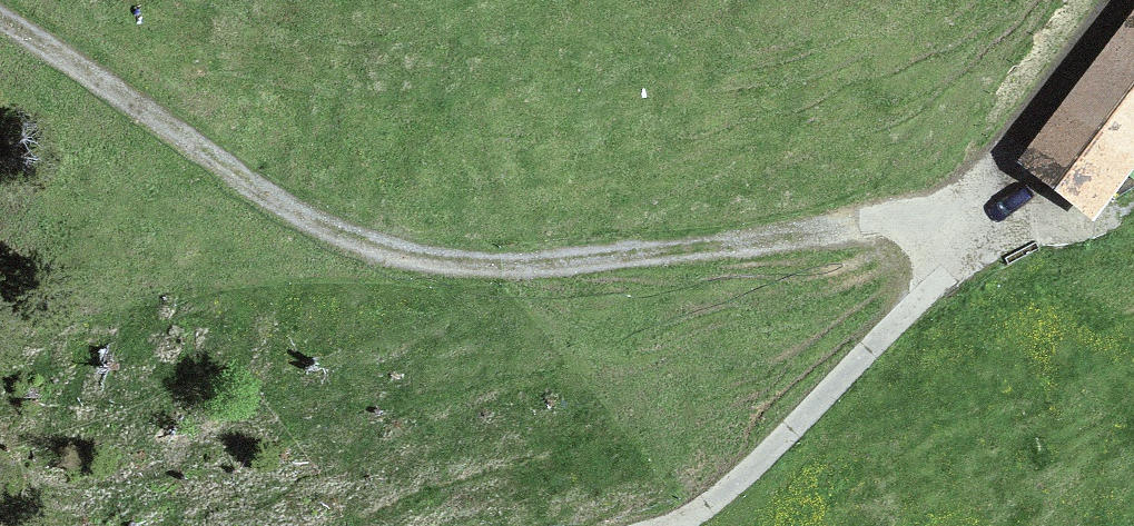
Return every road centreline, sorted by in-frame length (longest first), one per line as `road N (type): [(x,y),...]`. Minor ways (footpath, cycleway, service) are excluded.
road 1 (track): [(0,15),(413,262),(928,261)]
road 2 (track): [(583,525),(741,469),(928,261)]

